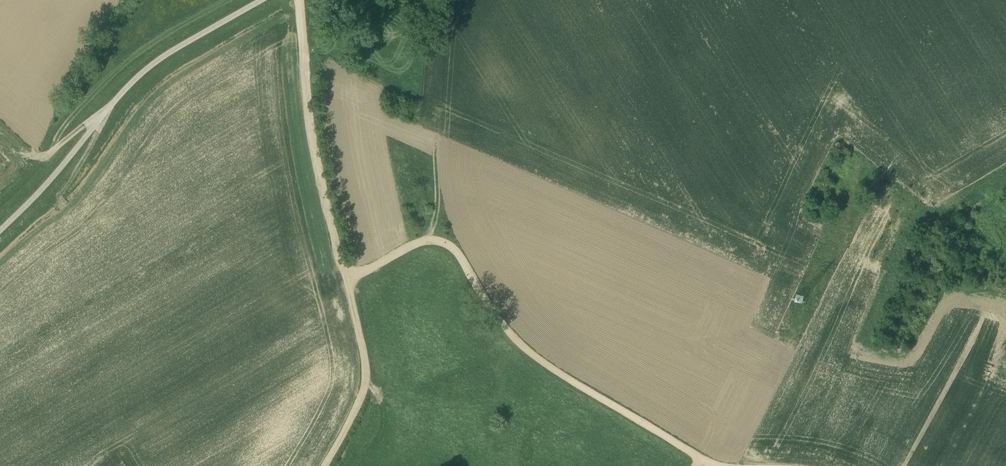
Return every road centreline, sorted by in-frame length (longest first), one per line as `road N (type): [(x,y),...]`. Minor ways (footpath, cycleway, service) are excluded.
road 1 (track): [(730,465),(705,461),(532,355),(454,247),(414,247),(347,278)]
road 2 (track): [(305,62),(315,152),(347,278)]
road 3 (track): [(347,278),(366,382),(325,465)]

